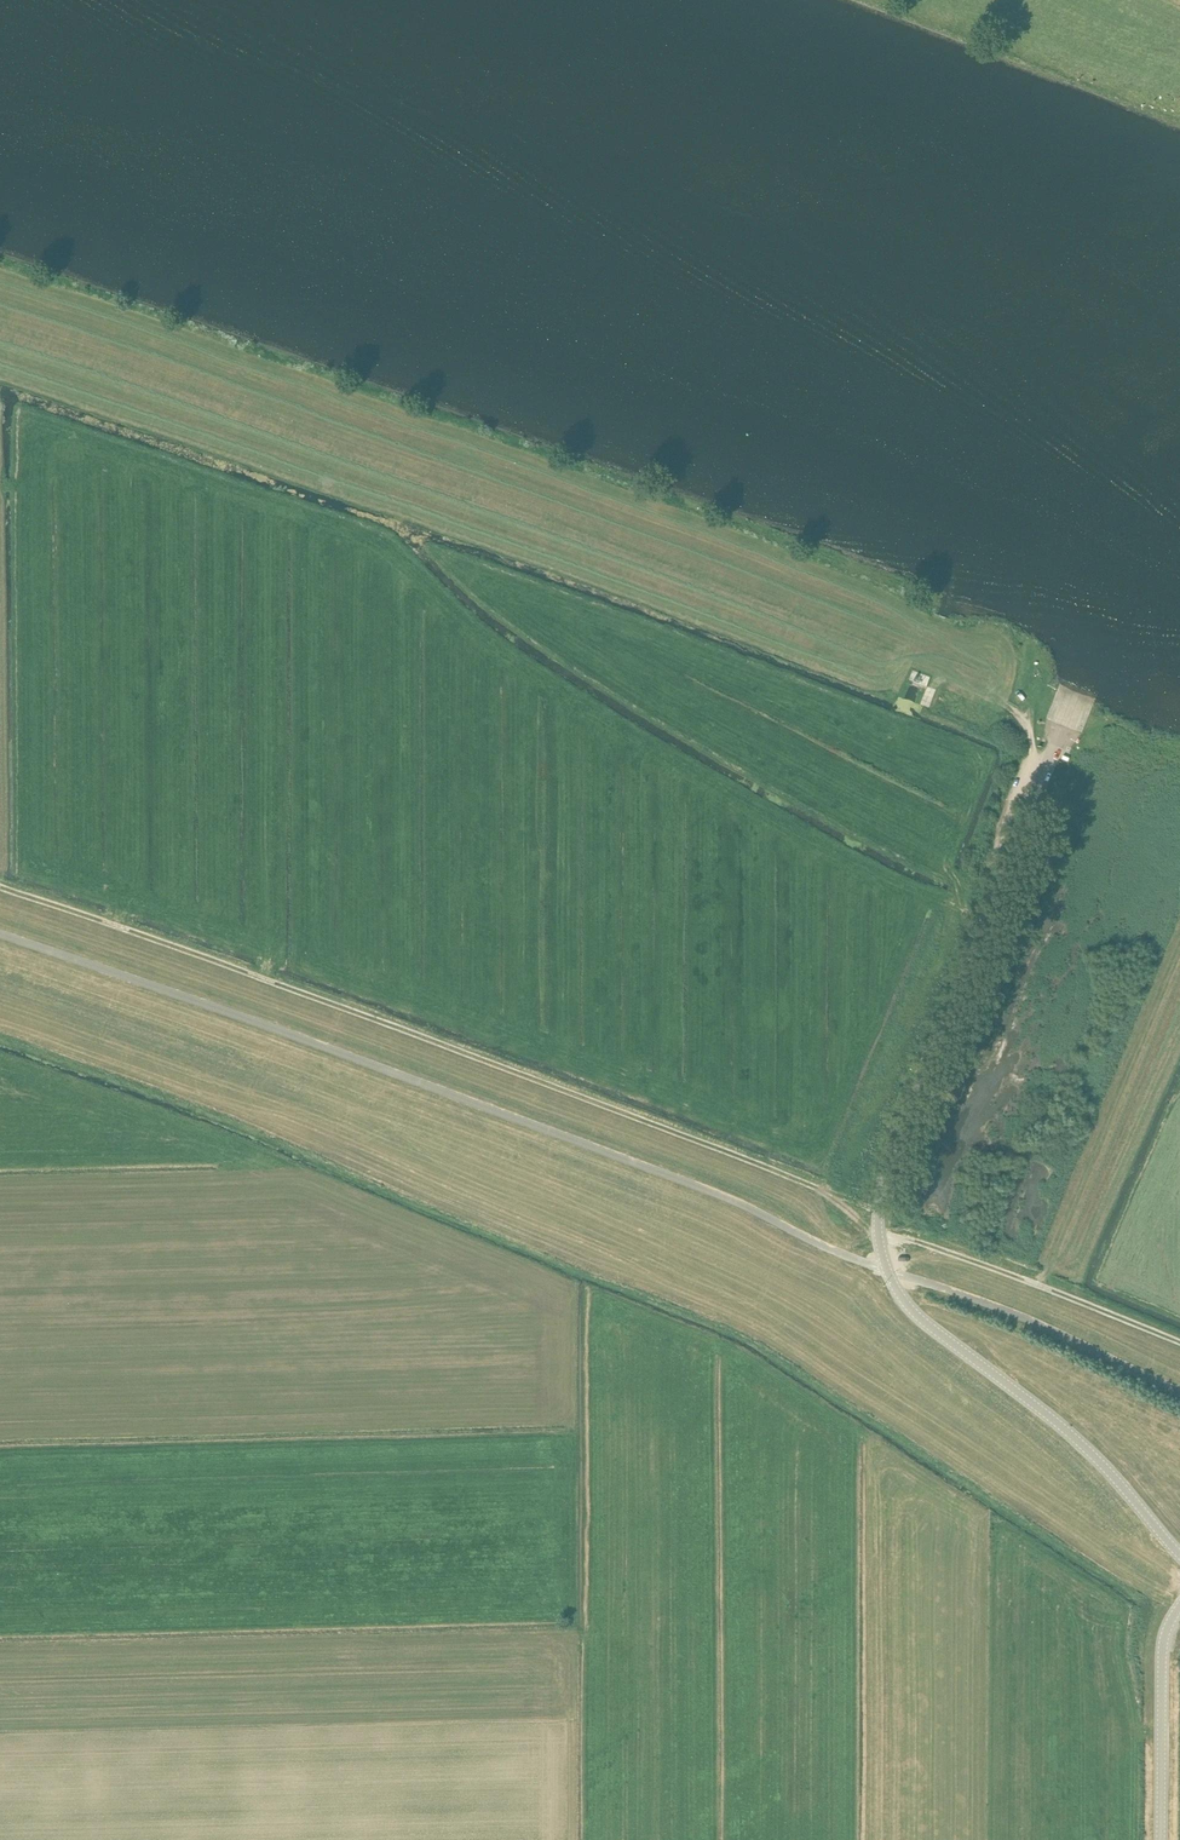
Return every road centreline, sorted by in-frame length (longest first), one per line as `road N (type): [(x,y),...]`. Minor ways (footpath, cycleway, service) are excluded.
road 1 (tertiary): [(1179,1554),(1099,1461),(936,1330),(904,1297),(881,1249),(890,1148),(1075,694)]
road 2 (tertiary): [(1179,1609),(1162,1655),(1161,1839)]
road 3 (track): [(1048,759),(1034,763),(995,854),(999,878)]

